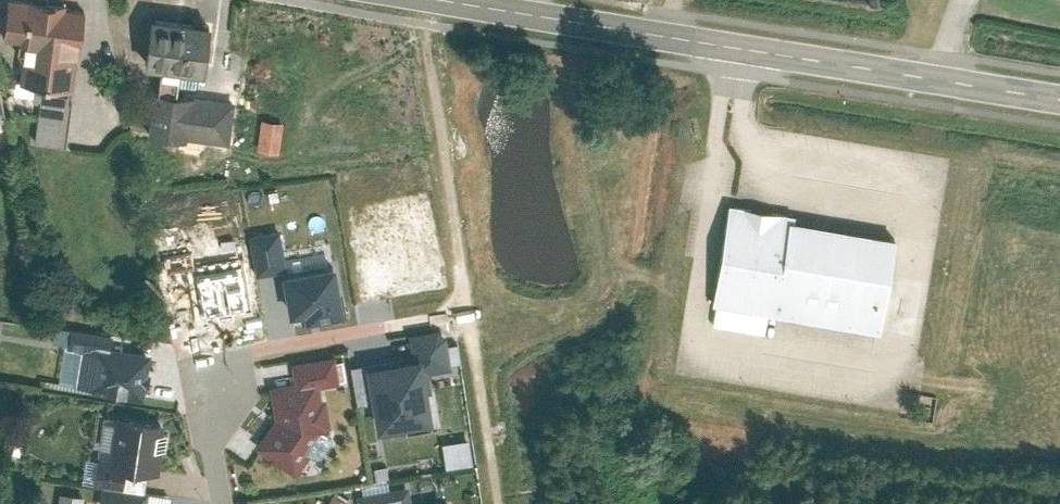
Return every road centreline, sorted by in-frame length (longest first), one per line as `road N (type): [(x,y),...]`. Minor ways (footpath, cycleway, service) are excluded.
road 1 (secondary): [(1059,98),(449,0)]
road 2 (track): [(495,503),(422,23),(427,0)]
road 3 (residential): [(221,503),(207,432),(213,389),(248,354),(464,313)]

